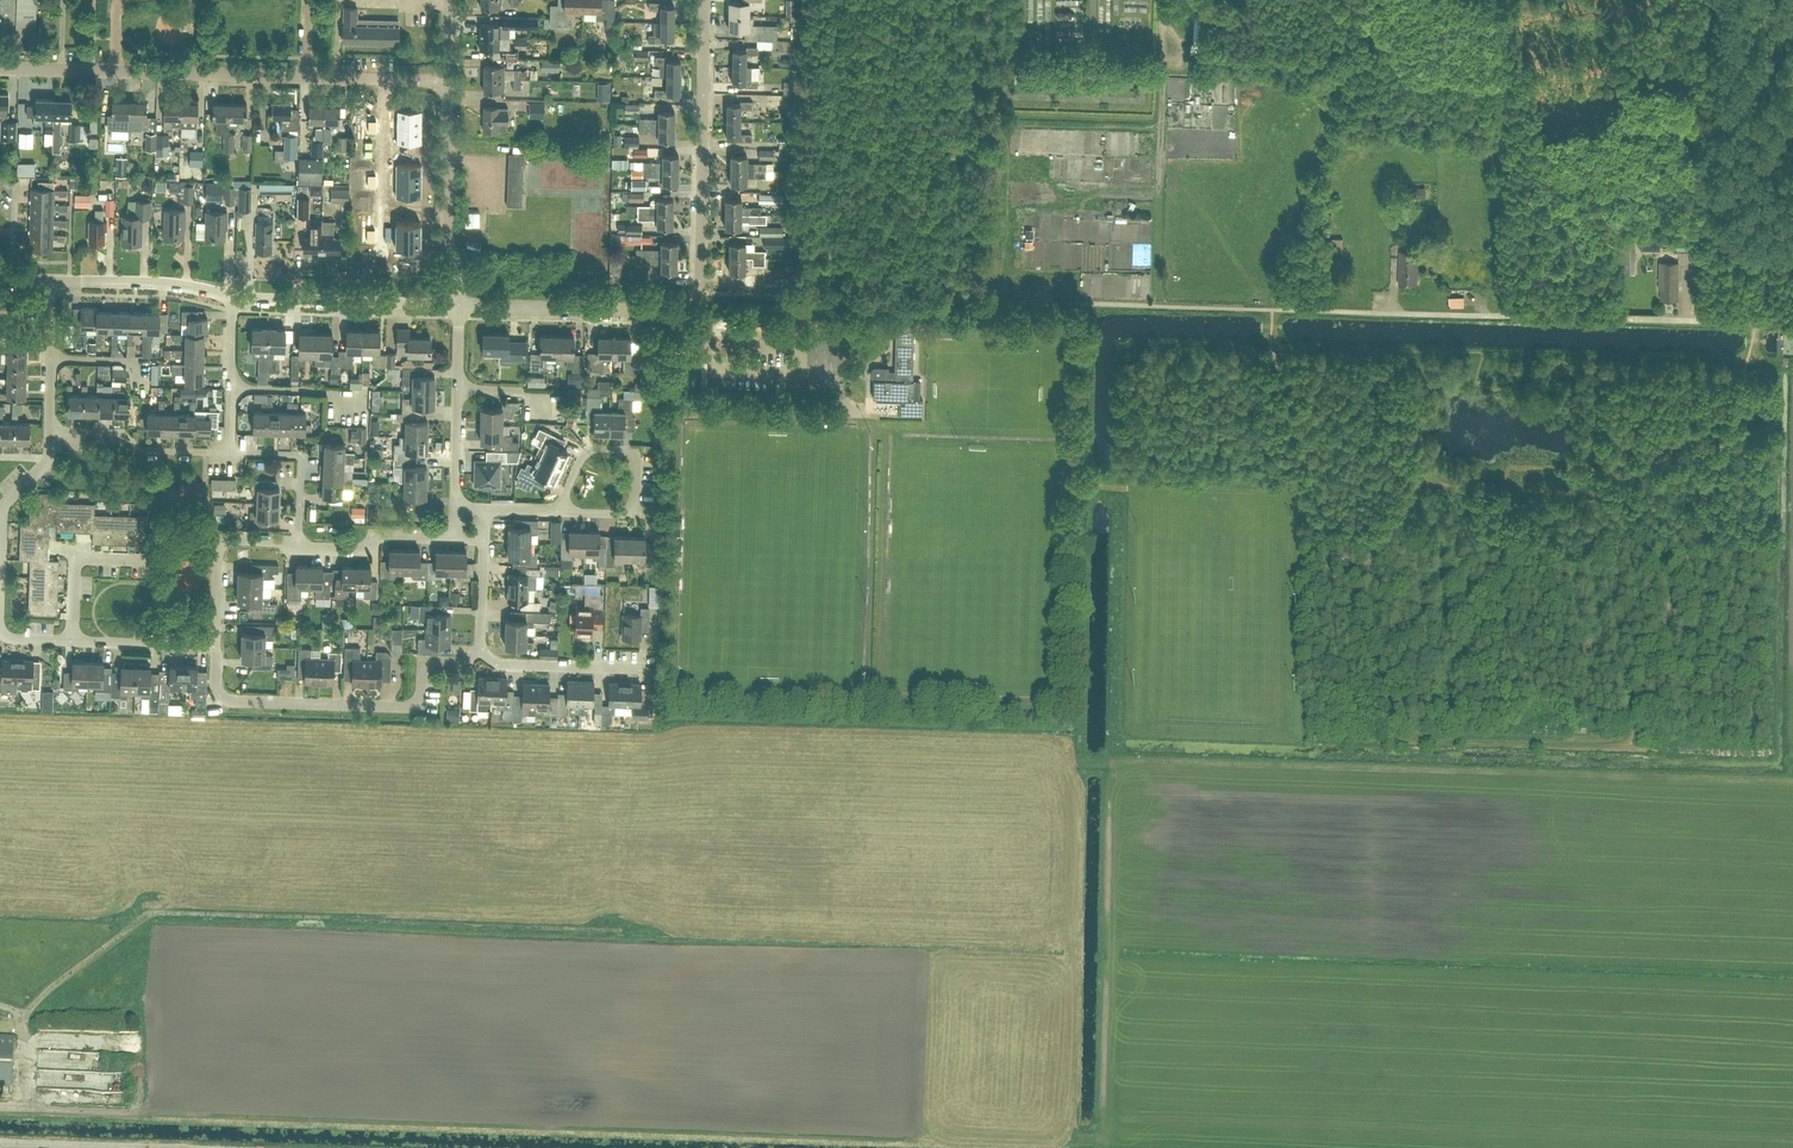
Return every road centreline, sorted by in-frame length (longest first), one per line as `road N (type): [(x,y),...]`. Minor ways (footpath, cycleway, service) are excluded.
road 1 (unclassified): [(1792,323),(1327,310)]
road 2 (residential): [(479,650),(463,661),(423,661),(420,707),(230,701),(215,682),(214,645)]
road 3 (residential): [(671,317),(697,291),(700,276),(705,0)]
road 4 (track): [(1155,305),(1161,63)]
road 5 (unclassified): [(459,305),(233,297)]
road 6 (unclassified): [(459,305),(446,220),(447,80)]
road 7 (residential): [(671,317),(651,309),(459,305)]
road 8 (residential): [(455,506),(459,305)]
road 9 (residential): [(306,75),(114,70)]
road 10 (residential): [(228,450),(141,449),(123,432),(50,431)]
road 11 (unclassified): [(233,297),(174,284),(52,280)]
road 12 (residential): [(556,510),(583,456),(600,448),(637,449),(633,512)]
road 13 (residential): [(214,645),(224,541),(298,547)]
road 14 (residential): [(0,589),(2,508),(48,457),(50,431)]
road 15 (residential): [(647,668),(502,664),(479,650)]
road 16 (residential): [(298,547),(300,454),(228,450)]
road 17 (residential): [(454,538),(298,547)]
road 18 (residential): [(228,450),(233,297)]
road 19 (residential): [(50,431),(52,280)]
road 20 (residential): [(72,641),(76,557),(140,560)]
road 21 (residential): [(214,645),(72,641)]
road 22 (residential): [(447,80),(306,75)]

